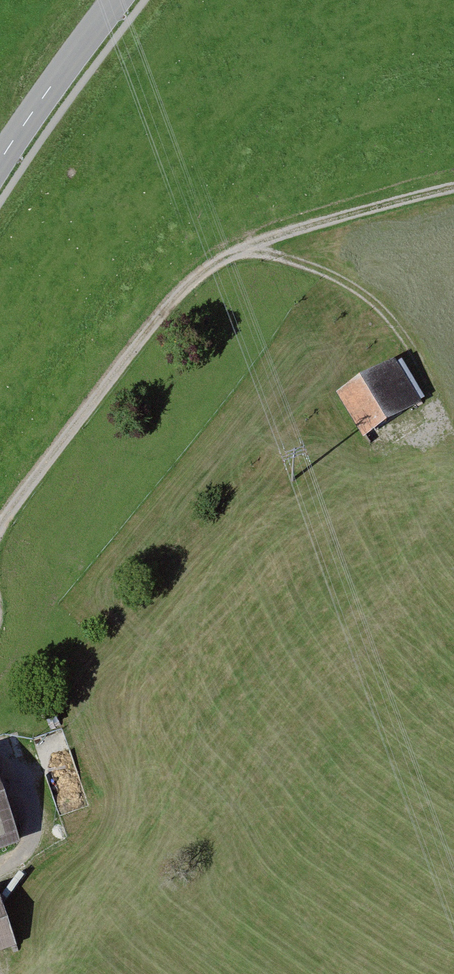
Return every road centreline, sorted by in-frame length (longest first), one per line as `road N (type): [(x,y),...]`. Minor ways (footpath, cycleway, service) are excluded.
road 1 (track): [(453,199),(338,219),(238,253),(135,357),(0,536)]
road 2 (track): [(452,418),(394,318),(288,260),(238,253)]
road 3 (tertiary): [(0,160),(117,0)]
road 4 (track): [(0,746),(8,743),(34,834),(22,862),(0,873)]

